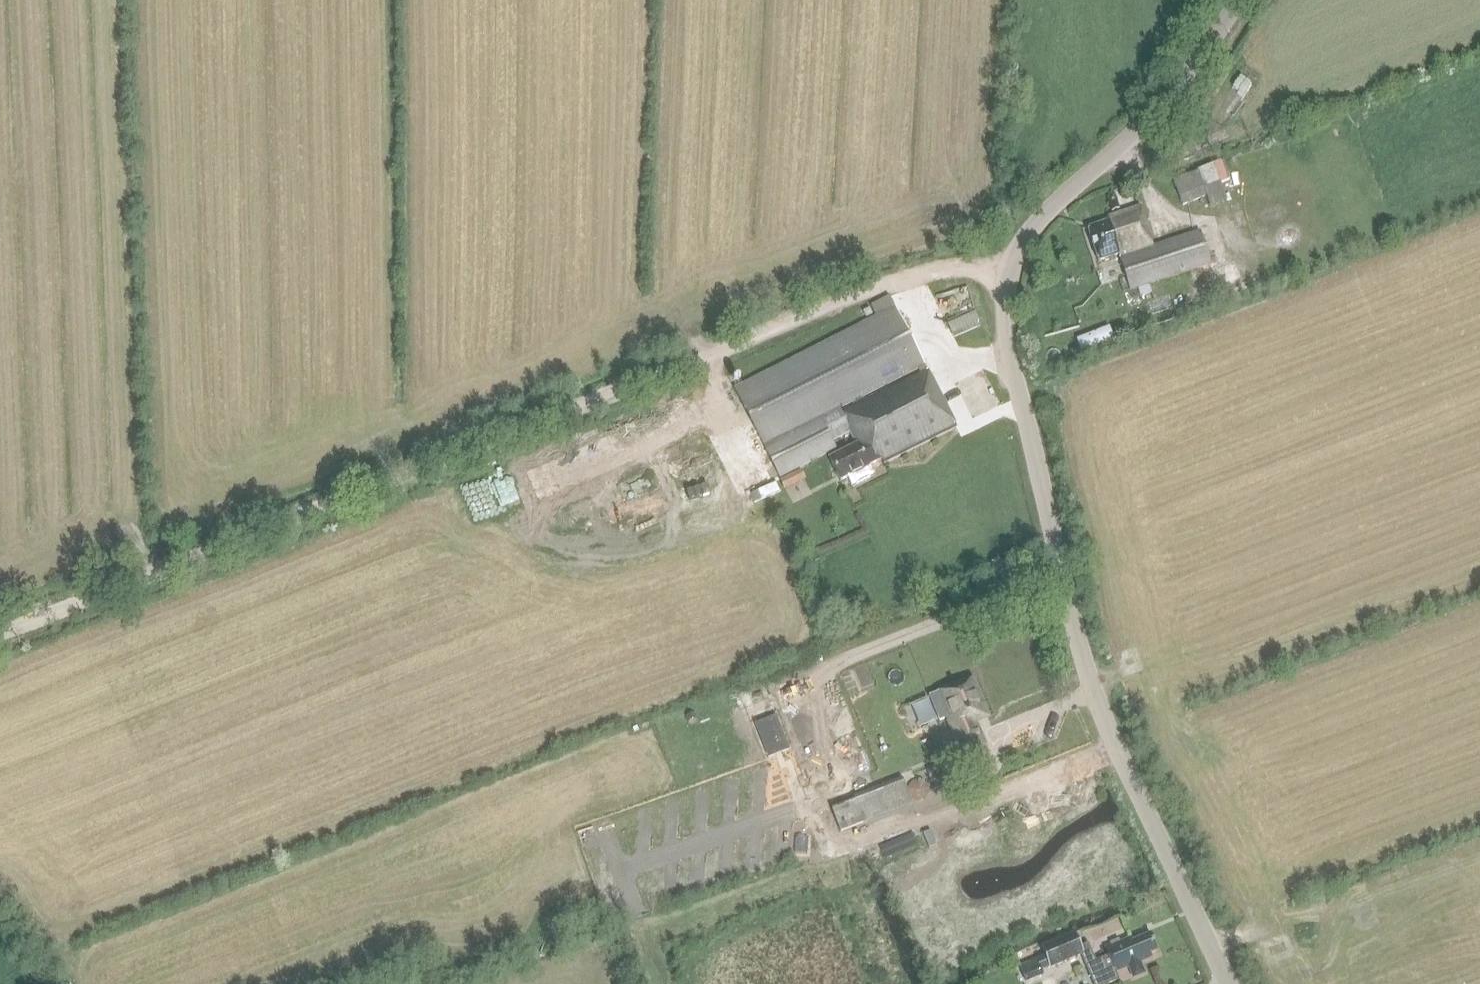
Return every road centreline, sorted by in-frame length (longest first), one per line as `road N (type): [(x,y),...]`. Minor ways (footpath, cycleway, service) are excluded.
road 1 (unclassified): [(1228,983),(1115,743),(1079,644),(1004,316),(1007,273),(1021,244),(1172,89),(1237,0)]
road 2 (track): [(0,617),(418,468),(913,274),(1007,273)]
road 3 (track): [(1115,743),(831,848),(816,840),(803,808),(624,873)]
road 4 (track): [(1061,577),(818,675),(822,745)]

